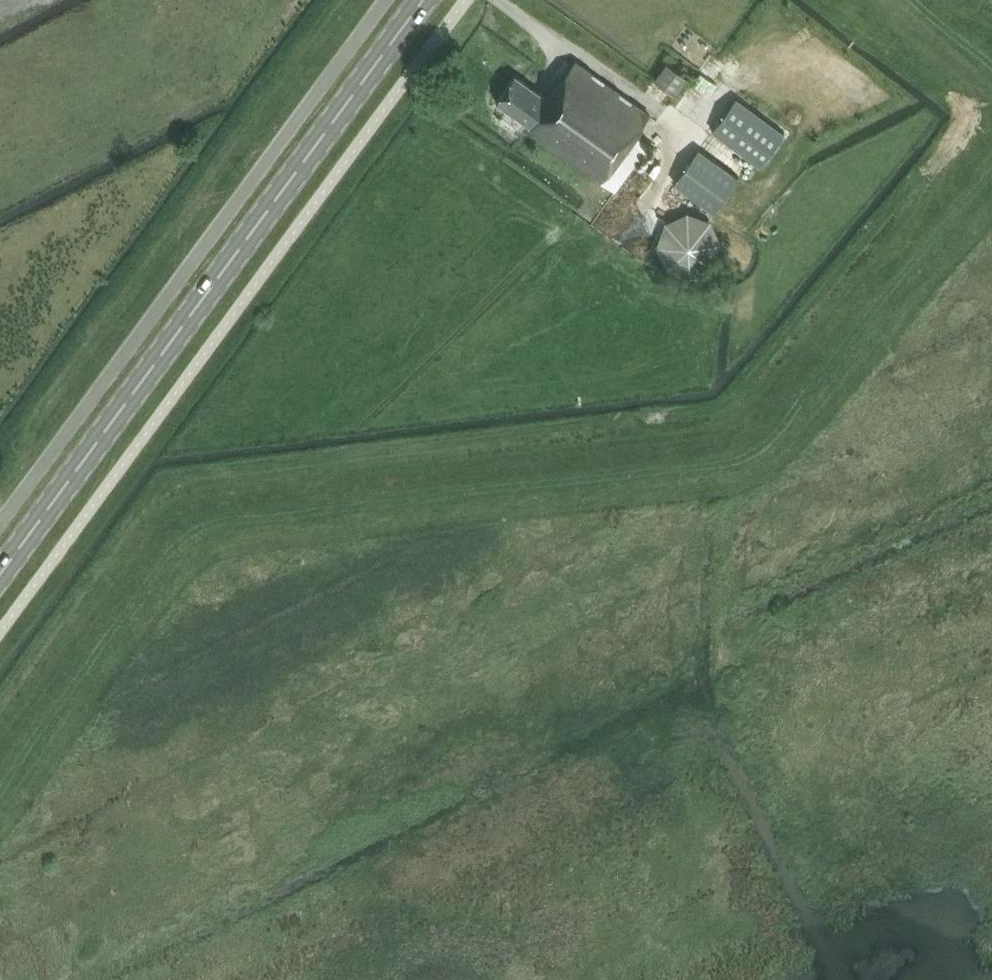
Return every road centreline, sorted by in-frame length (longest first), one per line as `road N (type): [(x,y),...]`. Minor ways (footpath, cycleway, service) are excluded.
road 1 (primary): [(0,581),(429,0)]

